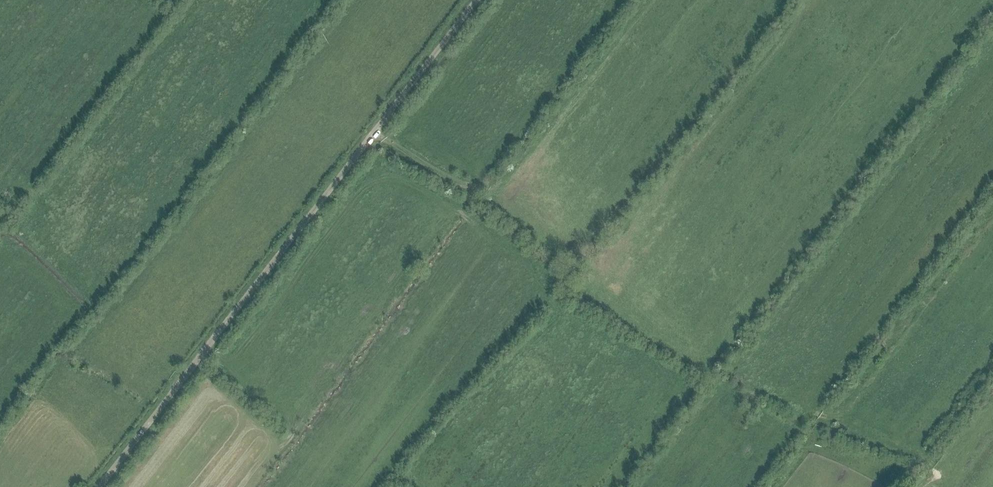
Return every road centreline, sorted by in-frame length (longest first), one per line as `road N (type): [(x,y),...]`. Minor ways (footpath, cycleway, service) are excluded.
road 1 (unclassified): [(101,486),(478,0)]

